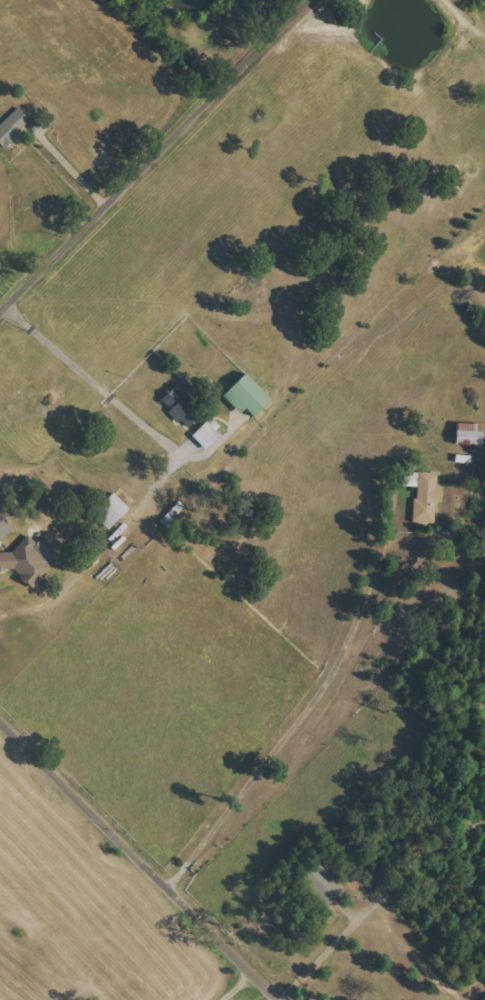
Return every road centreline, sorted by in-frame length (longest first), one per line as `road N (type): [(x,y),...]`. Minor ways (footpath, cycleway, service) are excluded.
road 1 (residential): [(307,0),(0,311)]
road 2 (residential): [(266,999),(0,718)]

